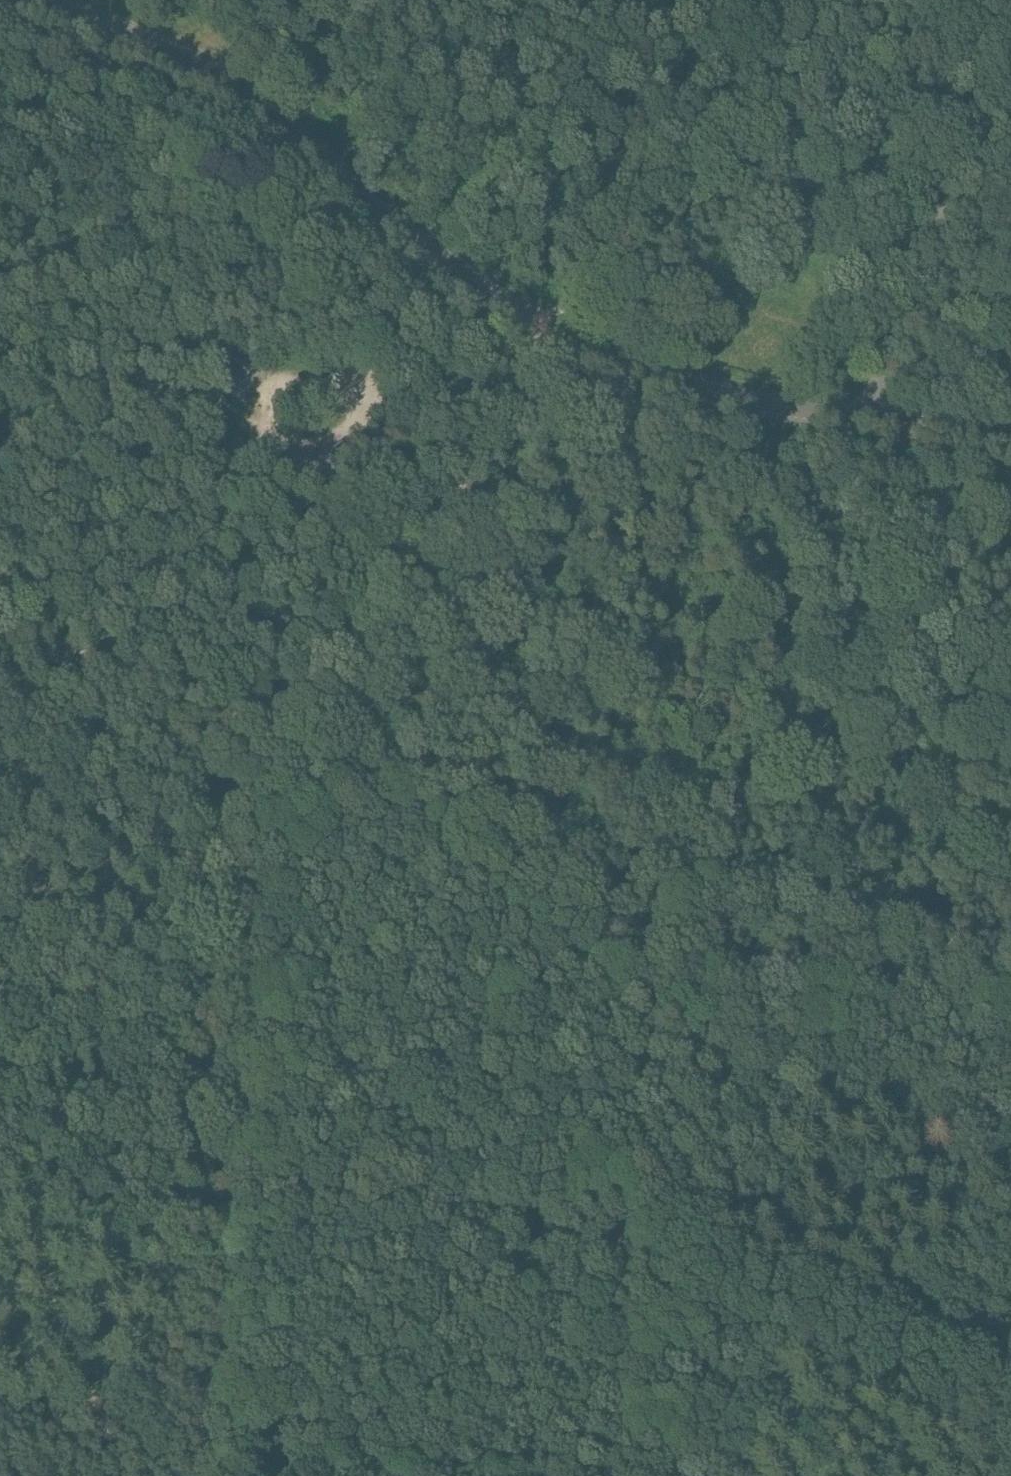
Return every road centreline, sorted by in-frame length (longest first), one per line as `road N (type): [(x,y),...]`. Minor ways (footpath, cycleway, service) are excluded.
road 1 (track): [(213,1475),(238,1293),(285,723),(507,415)]
road 2 (track): [(285,723),(548,922),(608,949),(724,972),(1010,1006)]
road 3 (tertiary): [(42,0),(144,40),(236,89),(414,241),(564,336)]
road 4 (tertiary): [(564,336),(747,399),(1010,434)]
road 5 (unclassified): [(564,336),(634,212),(730,0)]
road 6 (track): [(285,723),(178,695),(0,610)]

